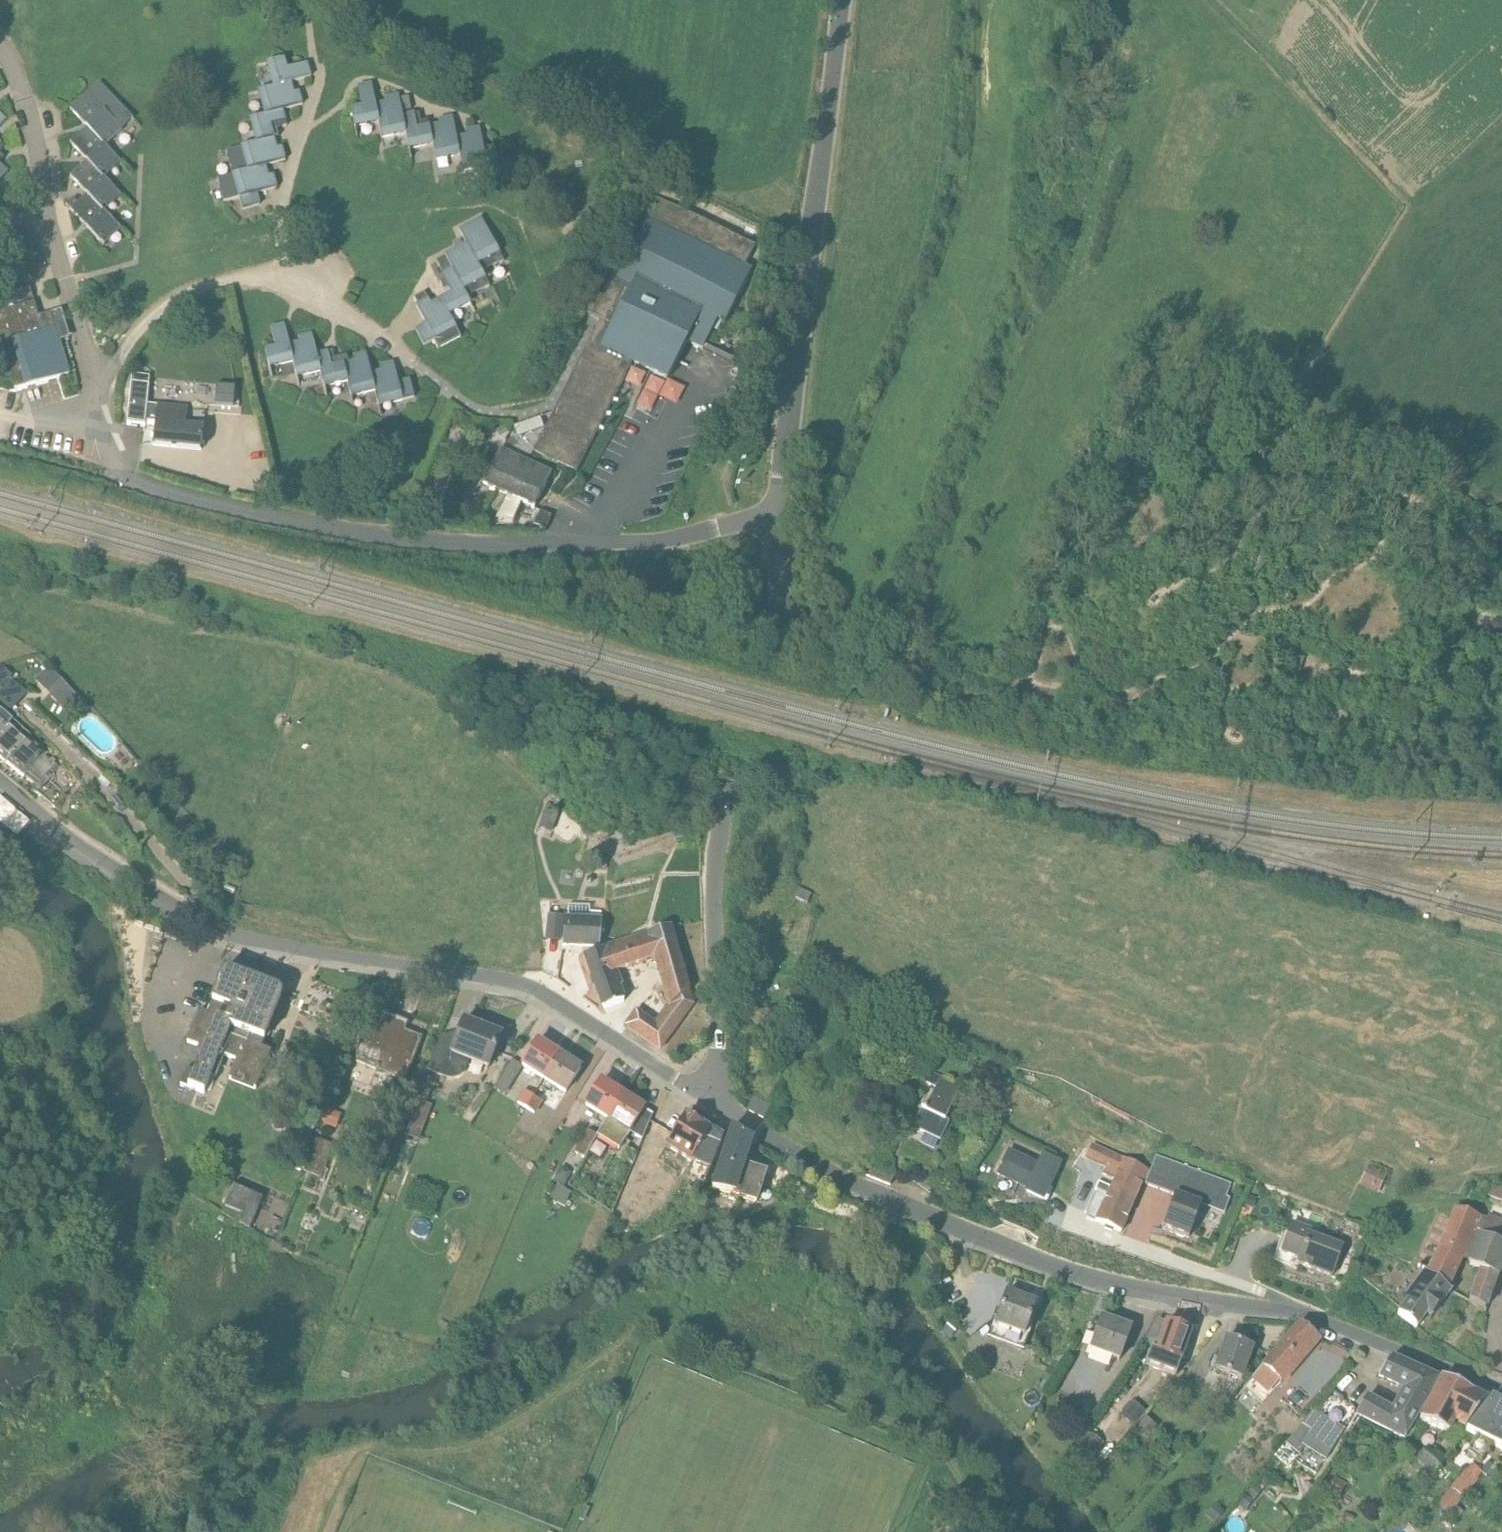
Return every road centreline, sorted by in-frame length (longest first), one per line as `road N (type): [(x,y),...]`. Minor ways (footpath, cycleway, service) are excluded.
road 1 (unclassified): [(702,1095),(718,1042),(712,877),(780,602),(783,473),(840,0)]
road 2 (residential): [(702,1095),(537,990),(216,931),(69,837),(0,778)]
road 3 (residential): [(1294,1310),(1164,1293),(1054,1266),(845,1179),(702,1095)]
road 4 (residential): [(1294,1310),(1068,1219)]
road 5 (residential): [(1501,1389),(1294,1310)]

